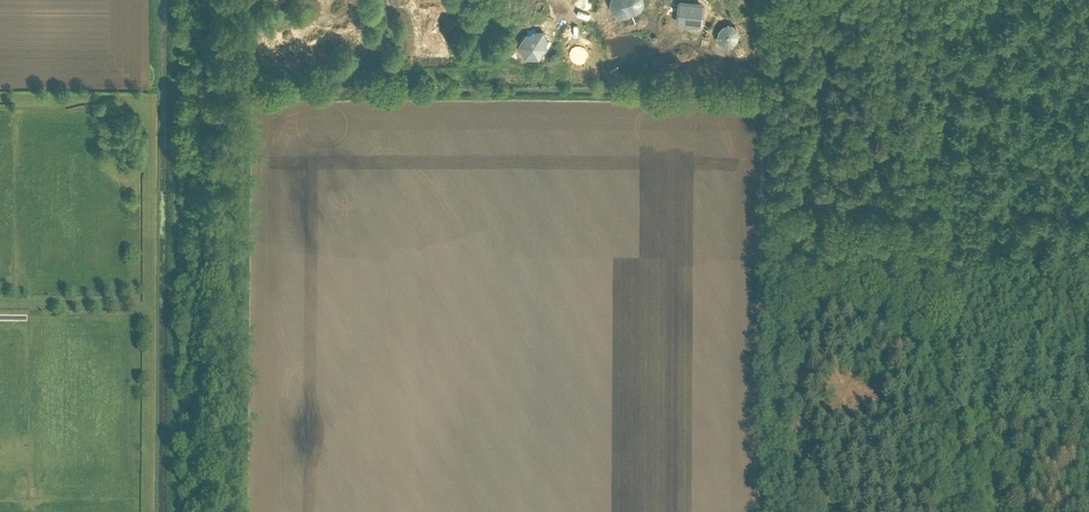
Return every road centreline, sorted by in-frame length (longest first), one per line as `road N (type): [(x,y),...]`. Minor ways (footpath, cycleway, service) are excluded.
road 1 (track): [(177,0),(174,511)]
road 2 (track): [(226,511),(232,123)]

